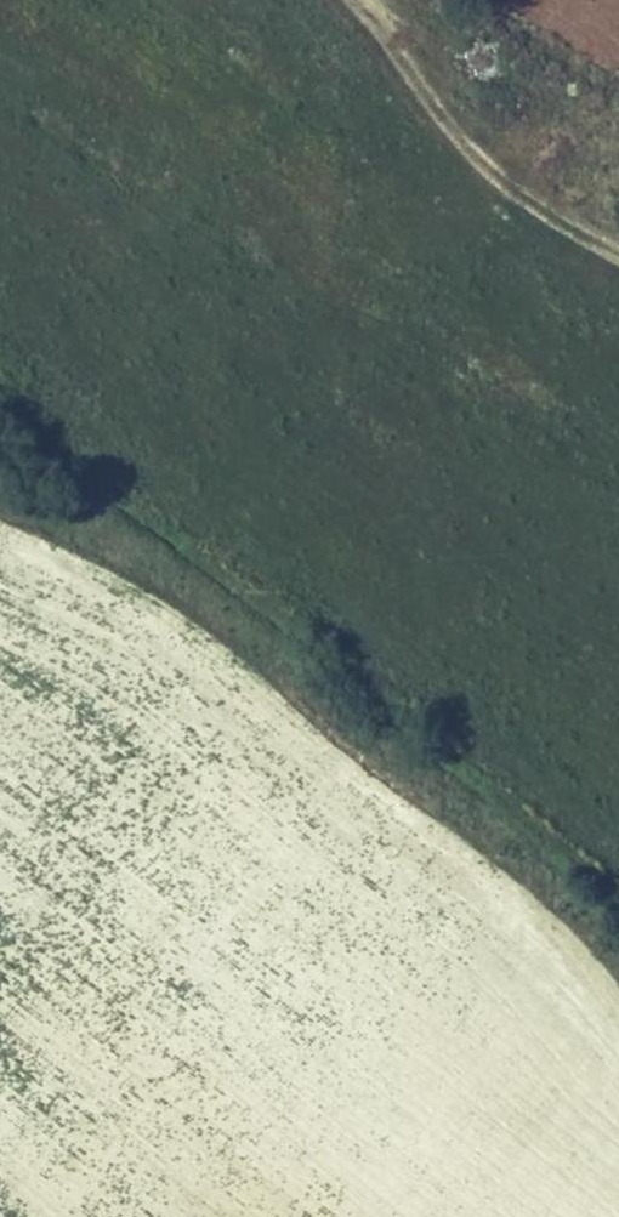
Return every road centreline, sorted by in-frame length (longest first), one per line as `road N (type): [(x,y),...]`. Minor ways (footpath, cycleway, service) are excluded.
road 1 (track): [(618,276),(530,189),(448,70),(370,0)]

